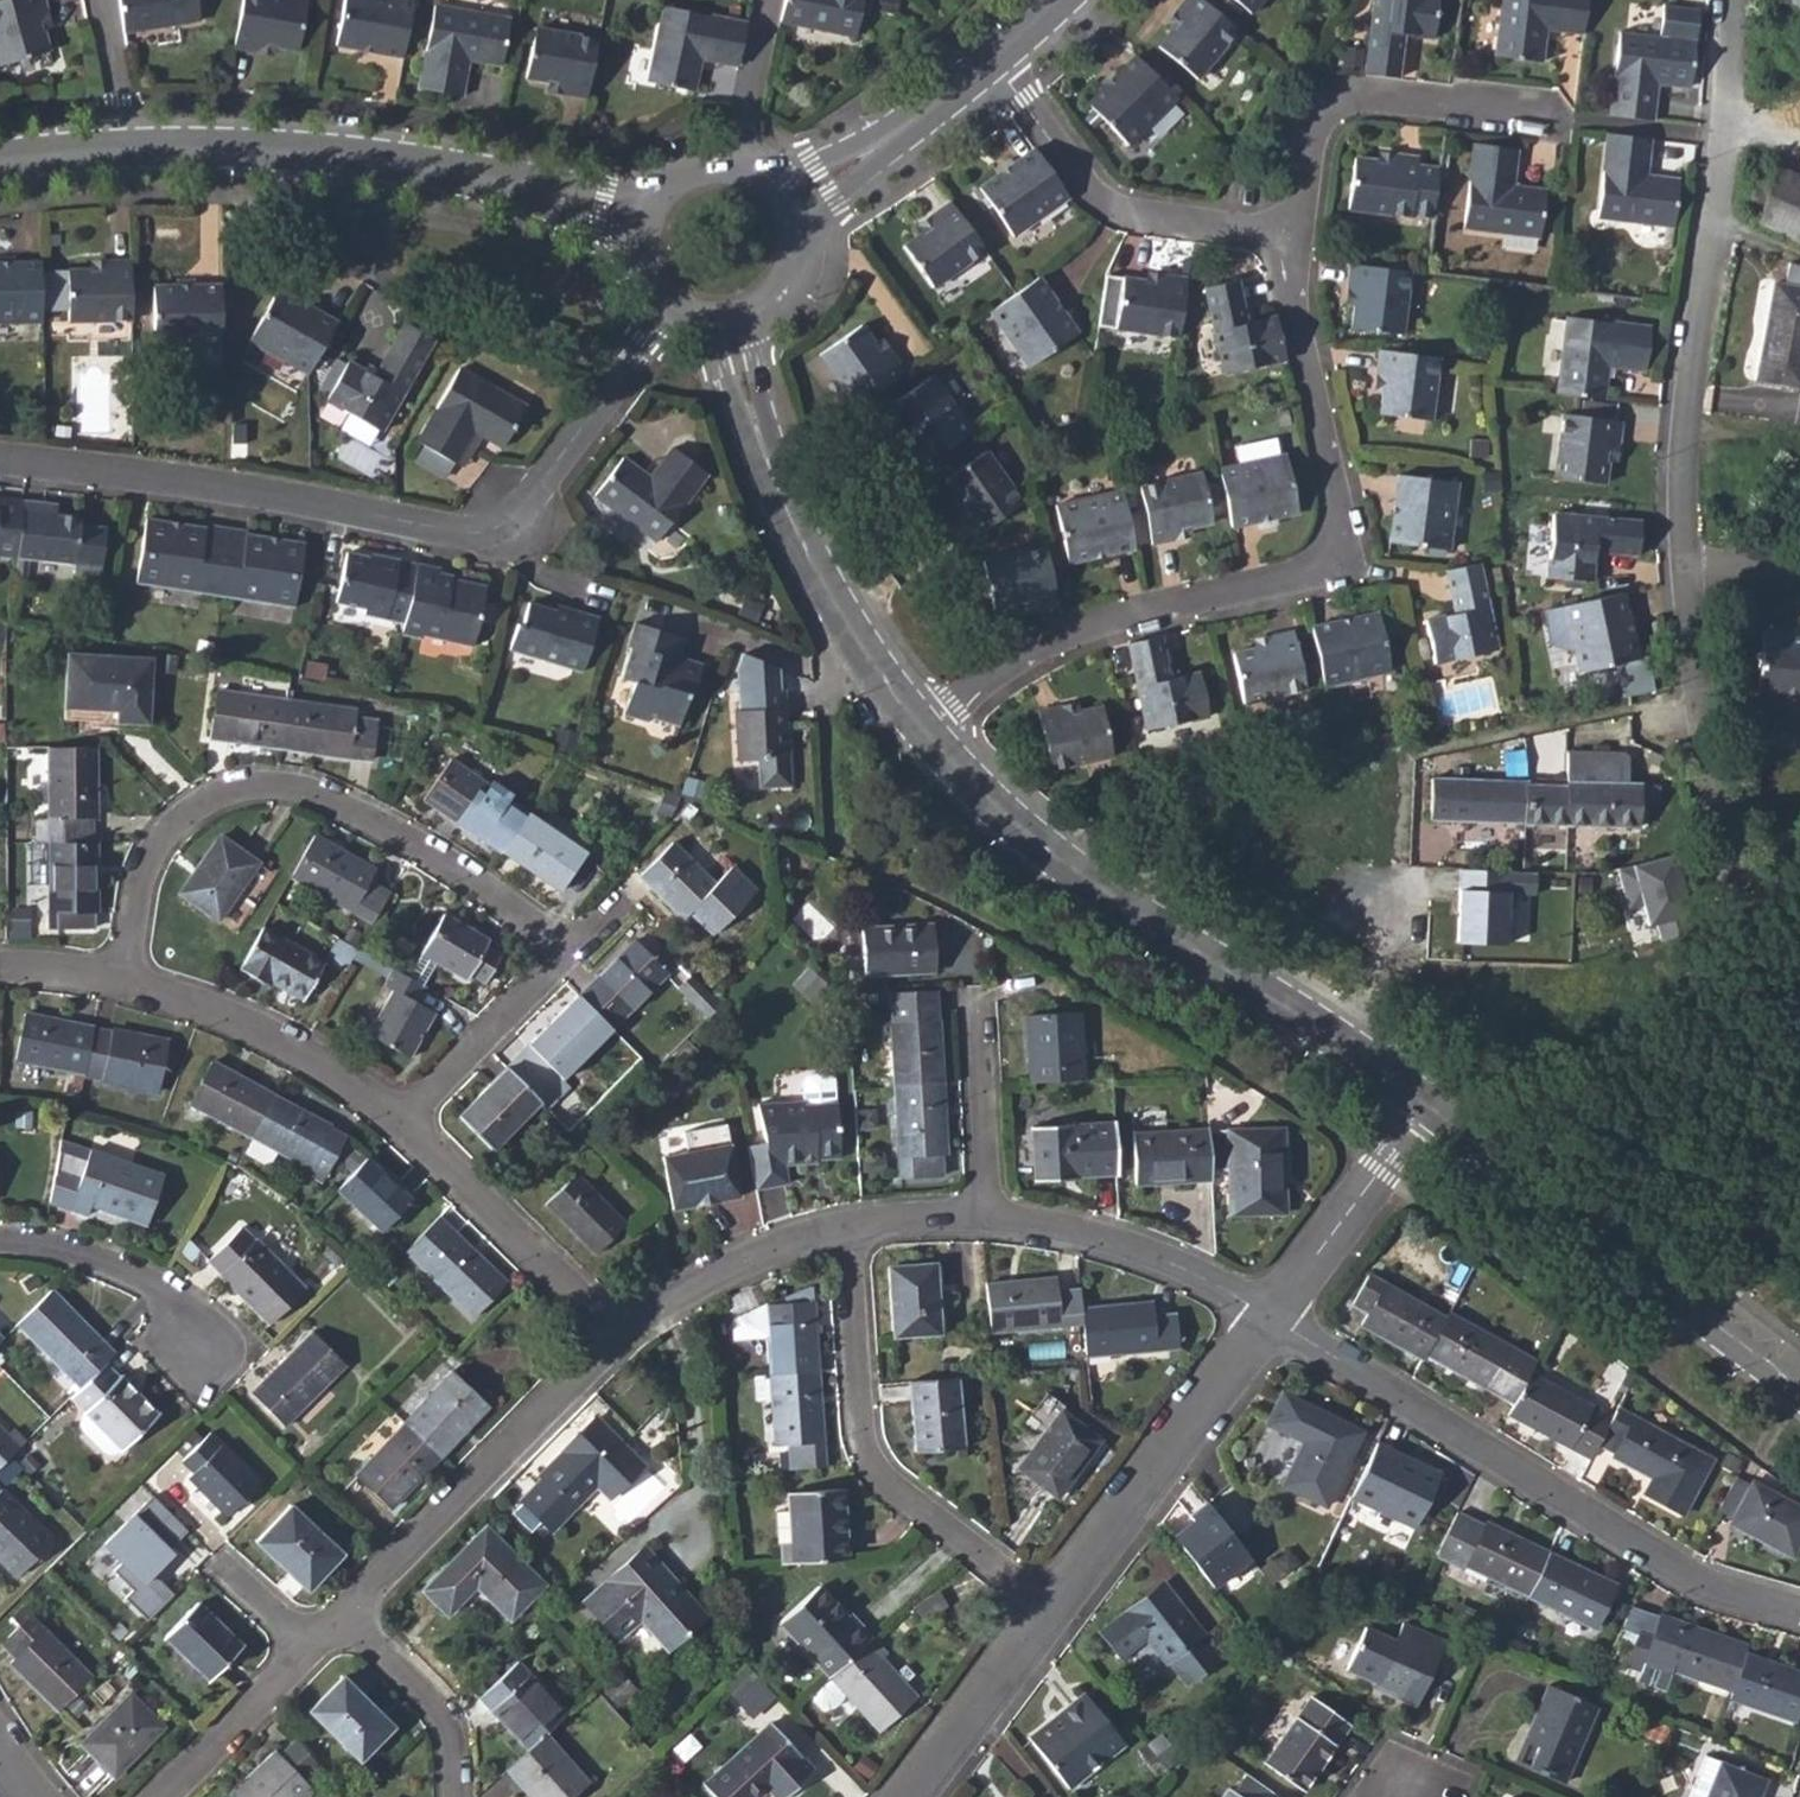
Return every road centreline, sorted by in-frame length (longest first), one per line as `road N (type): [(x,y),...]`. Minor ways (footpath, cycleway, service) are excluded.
road 1 (residential): [(666,316),(520,510),(490,532),(451,535),(0,461)]
road 2 (residential): [(1294,238),(1291,301),(1334,511),(1331,549),(1305,578),(1078,634),(999,673),(922,732)]
road 3 (residential): [(117,981),(137,893),(162,839),(209,800),(261,788),(316,798),(385,831),(463,874),(564,955)]
road 4 (residential): [(1266,1318),(1499,1470),(1715,1584),(1799,1609)]
road 5 (residential): [(1731,0),(1724,136),(1682,424),(1681,570)]
road 6 (tertiary): [(633,220),(390,162),(120,152)]
road 7 (residential): [(1681,570),(1712,816),(1799,1029)]
road 8 (residential): [(1289,1019),(1096,892),(997,815),(922,732)]
road 9 (residential): [(1799,1391),(1427,1110)]
road 10 (residential): [(1048,1611),(881,1482),(866,1456),(848,1233)]
road 11 (residential): [(922,732),(838,618),(779,498),(726,332)]
road 12 (residential): [(345,1612),(620,1337)]
road 13 (residential): [(1565,117),(1343,94),(1317,114),(1294,238)]
road 14 (residential): [(993,61),(1078,181),(1109,206),(1294,238)]
road 15 (residential): [(1048,1611),(1266,1318)]
road 16 (residential): [(117,981),(218,1015),(315,1065),(400,1124)]
road 17 (residential): [(400,1124),(620,1337)]
road 18 (residential): [(985,1222),(1085,1237),(1181,1267),(1266,1318)]
road 19 (residential): [(1266,1318),(1427,1110)]
road 20 (residential): [(620,1337),(717,1273),(848,1233)]
road 21 (tertiary): [(993,61),(791,196)]
road 22 (residential): [(198,1352),(162,1296),(87,1261),(0,1246)]
road 23 (residential): [(564,955),(400,1124)]
road 24 (residential): [(909,1796),(1048,1611)]
road 25 (residential): [(972,991),(985,1222)]
road 26 (residential): [(345,1612),(430,1703),(444,1727),(451,1796)]
road 27 (residential): [(162,1796),(314,1644)]
road 28 (tertiary): [(726,332),(768,317),(797,282),(806,238),(791,196)]
road 29 (residential): [(1427,1110),(1289,1019)]
road 30 (residential): [(731,157),(767,0)]
road 31 (residential): [(98,0),(119,100),(120,152)]
road 32 (residential): [(1289,1019),(1373,901)]
road 33 (residential): [(848,1233),(985,1222)]
road 34 (residential): [(314,1644),(213,1556)]
road 35 (tertiary): [(731,157),(670,170),(633,220)]
road 36 (tertiary): [(120,152),(0,163)]

